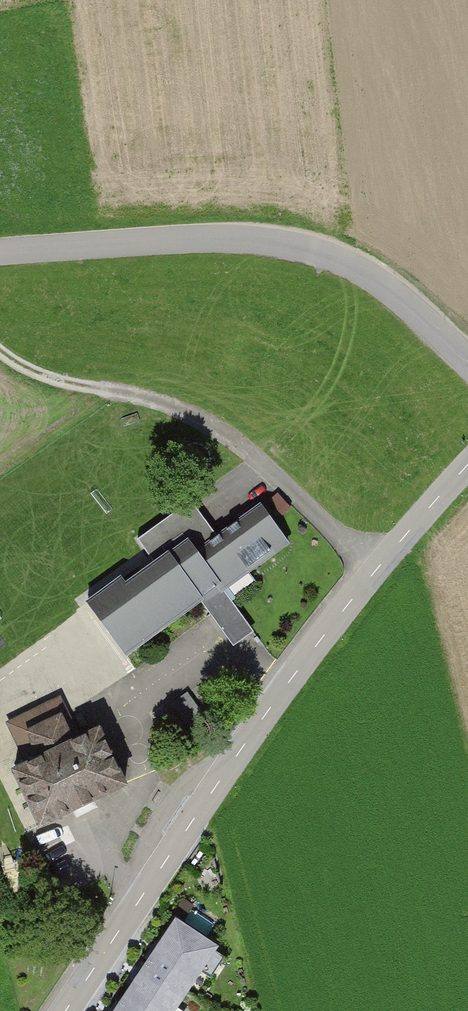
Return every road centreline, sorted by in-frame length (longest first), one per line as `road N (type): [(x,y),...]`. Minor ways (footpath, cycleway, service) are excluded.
road 1 (tertiary): [(66,1010),(328,630),(467,464)]
road 2 (unclassified): [(0,253),(203,238),(283,244),(358,266),(467,361)]
road 3 (track): [(0,351),(64,384),(121,394)]

